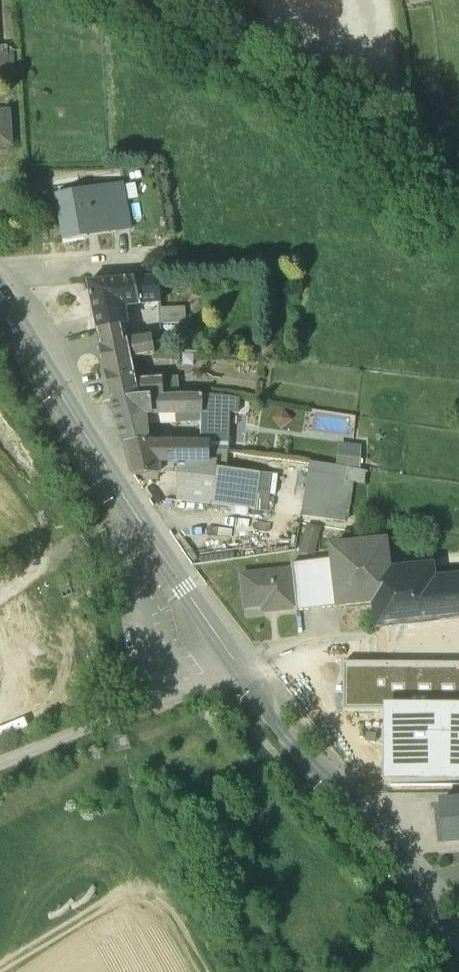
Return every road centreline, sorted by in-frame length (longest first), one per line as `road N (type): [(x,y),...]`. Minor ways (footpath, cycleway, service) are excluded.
road 1 (tertiary): [(458,928),(239,666),(0,295)]
road 2 (track): [(0,966),(121,888),(155,888),(168,908)]
road 3 (track): [(413,172),(388,0)]

